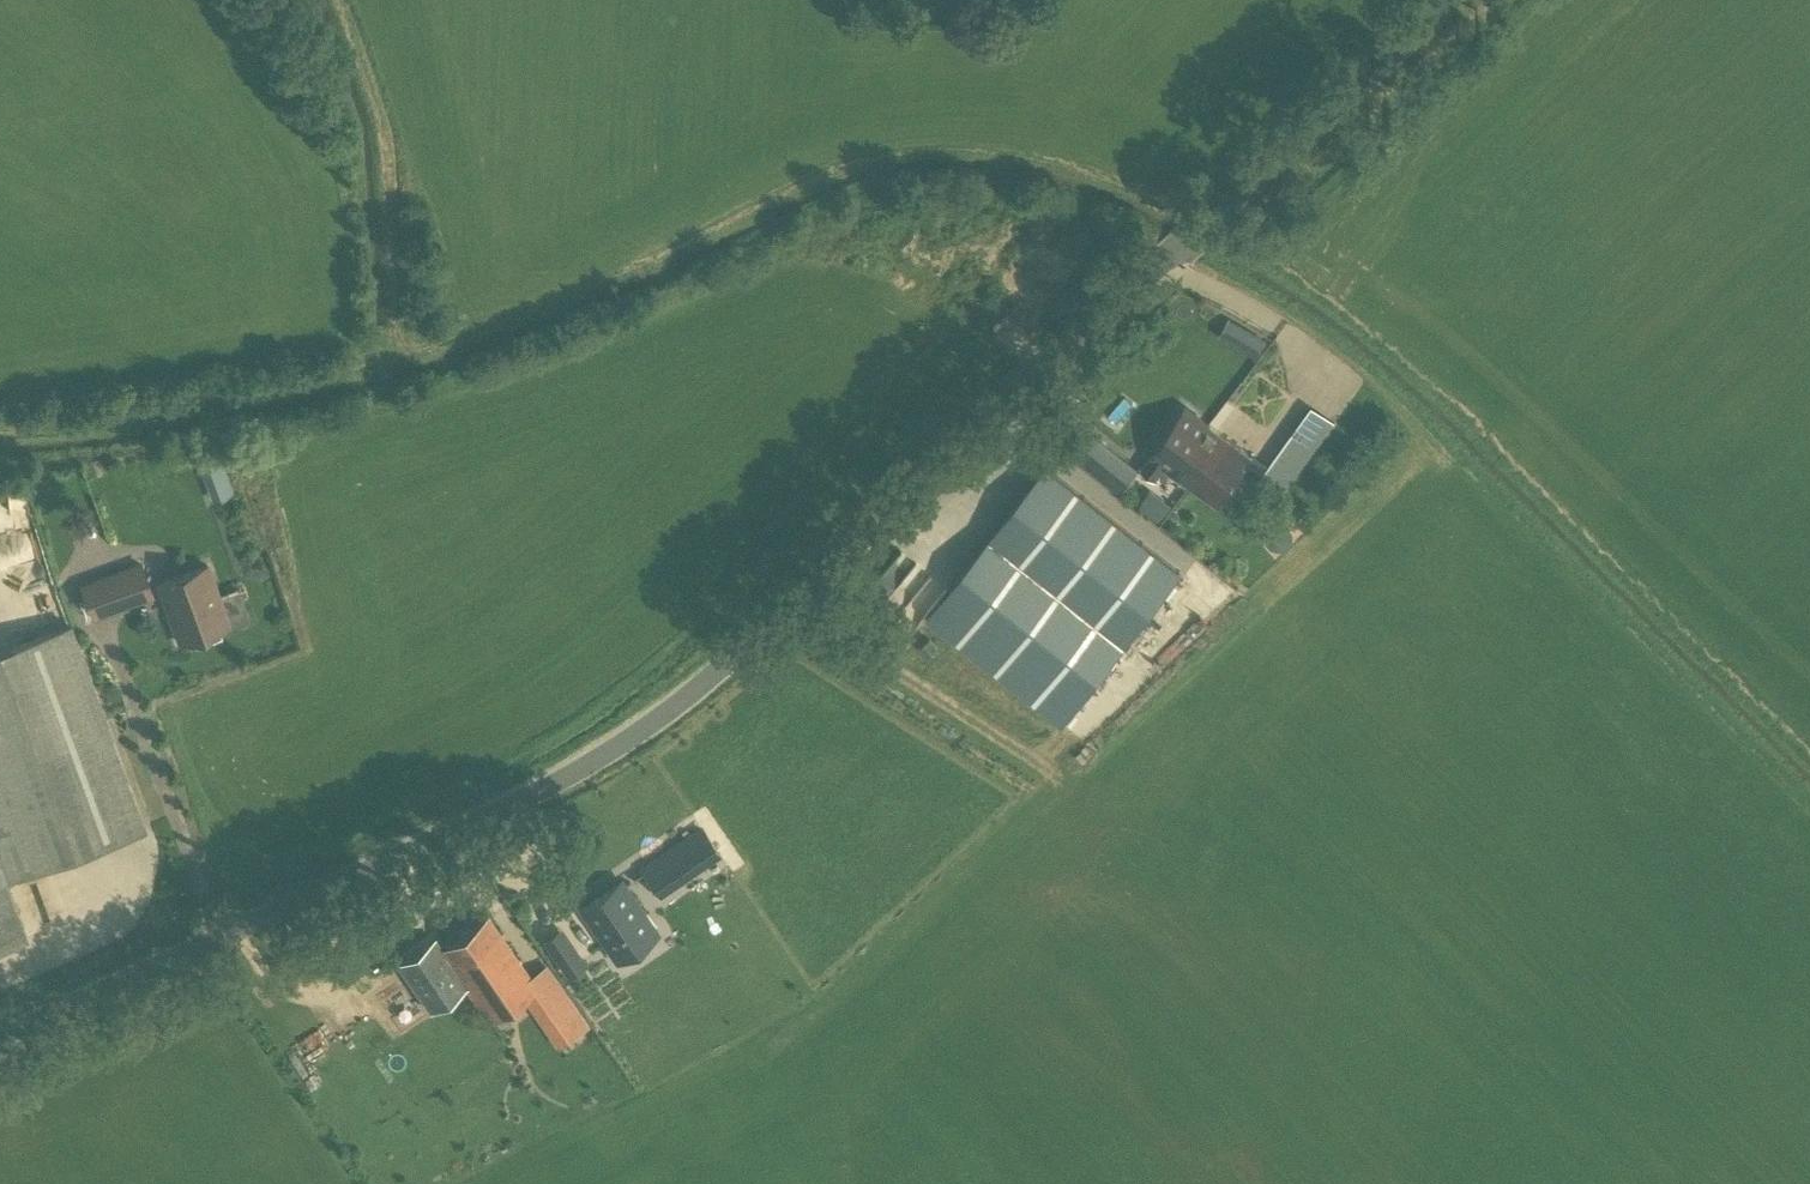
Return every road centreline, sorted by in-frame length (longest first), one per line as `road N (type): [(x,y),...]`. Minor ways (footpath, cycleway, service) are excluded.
road 1 (unclassified): [(0,1037),(613,749),(681,700),(989,426),(1447,0)]
road 2 (track): [(397,353),(630,268),(818,176),(884,156),(967,149),(1043,157),(1216,214)]
road 3 (track): [(0,432),(176,411),(397,353),(388,157),(338,0)]

